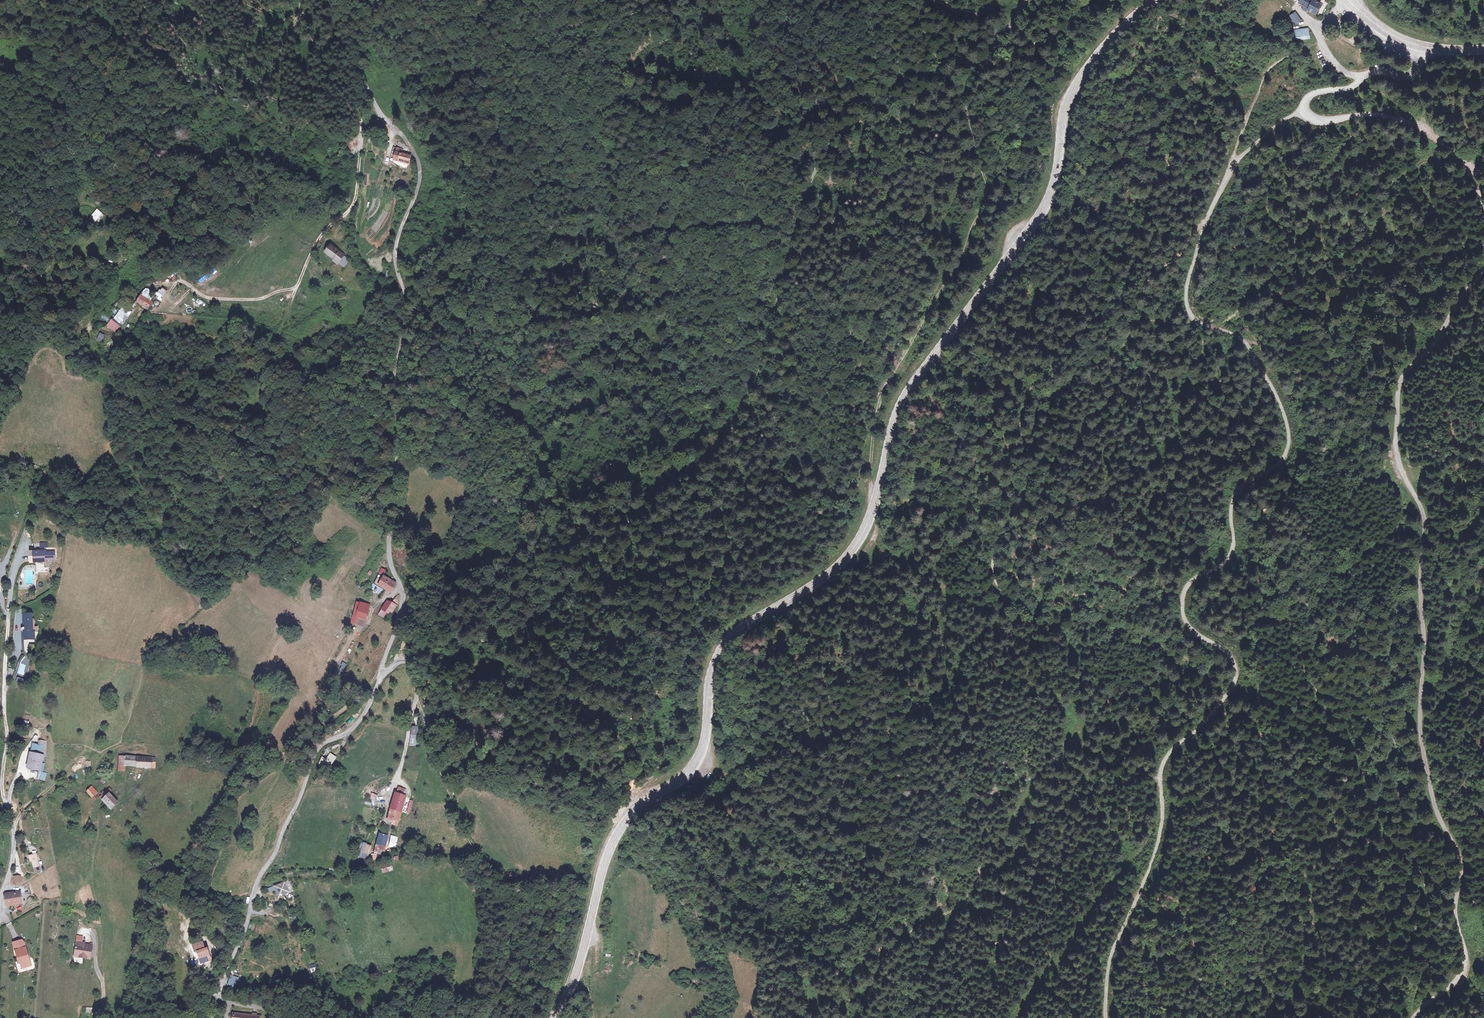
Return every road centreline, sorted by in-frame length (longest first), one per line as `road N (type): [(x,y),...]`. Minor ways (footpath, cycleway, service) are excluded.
road 1 (secondary): [(1154,0),(1087,66),(1064,107),(1048,203),(894,417),(864,532),(832,571),(720,651),(701,755),(616,836),(556,1017)]
road 2 (track): [(411,660),(443,641),(518,631),(718,443),(753,379),(819,159),(841,130),(894,113),(998,51)]
road 3 (track): [(1105,1017),(1114,948),(1161,828),(1165,760),(1227,696),(1238,673),(1225,651),(1188,625),(1184,594),(1200,573),(1229,557),(1235,495),(1278,463),(1289,443),(1280,401),(1234,333)]
road 4 (unclassified): [(1483,273),(1399,385),(1398,461),(1426,532),(1420,733),(1460,872),(1456,905),(1465,953),(1459,977),(1414,1017)]
road 5 (track): [(121,1017),(145,916),(161,885),(243,786),(379,684)]
road 6 (track): [(418,157),(419,186),(396,248),(407,301),(397,386),(399,481),(387,549),(394,571)]
road 7 (residential): [(215,1017),(258,879),(315,759),(357,724),(381,676)]
road 8 (track): [(998,51),(973,112),(960,227),(912,323),(894,417)]
road 9 (unclassified): [(0,914),(15,842),(2,771),(8,612)]
road 10 (unclassified): [(1359,79),(1349,89),(1312,94),(1306,112),(1319,120),(1371,113),(1407,120),(1472,173),(1483,202)]
road 11 (track): [(1199,325),(1186,293),(1235,159),(1305,107)]
road 12 (track): [(366,91),(350,212),(310,253),(281,328)]
road 13 (unclassified): [(325,0),(366,91),(418,157)]
road 14 (residential): [(381,676),(411,660),(417,680),(399,774)]
road 15 (track): [(173,283),(226,299),(297,287)]

